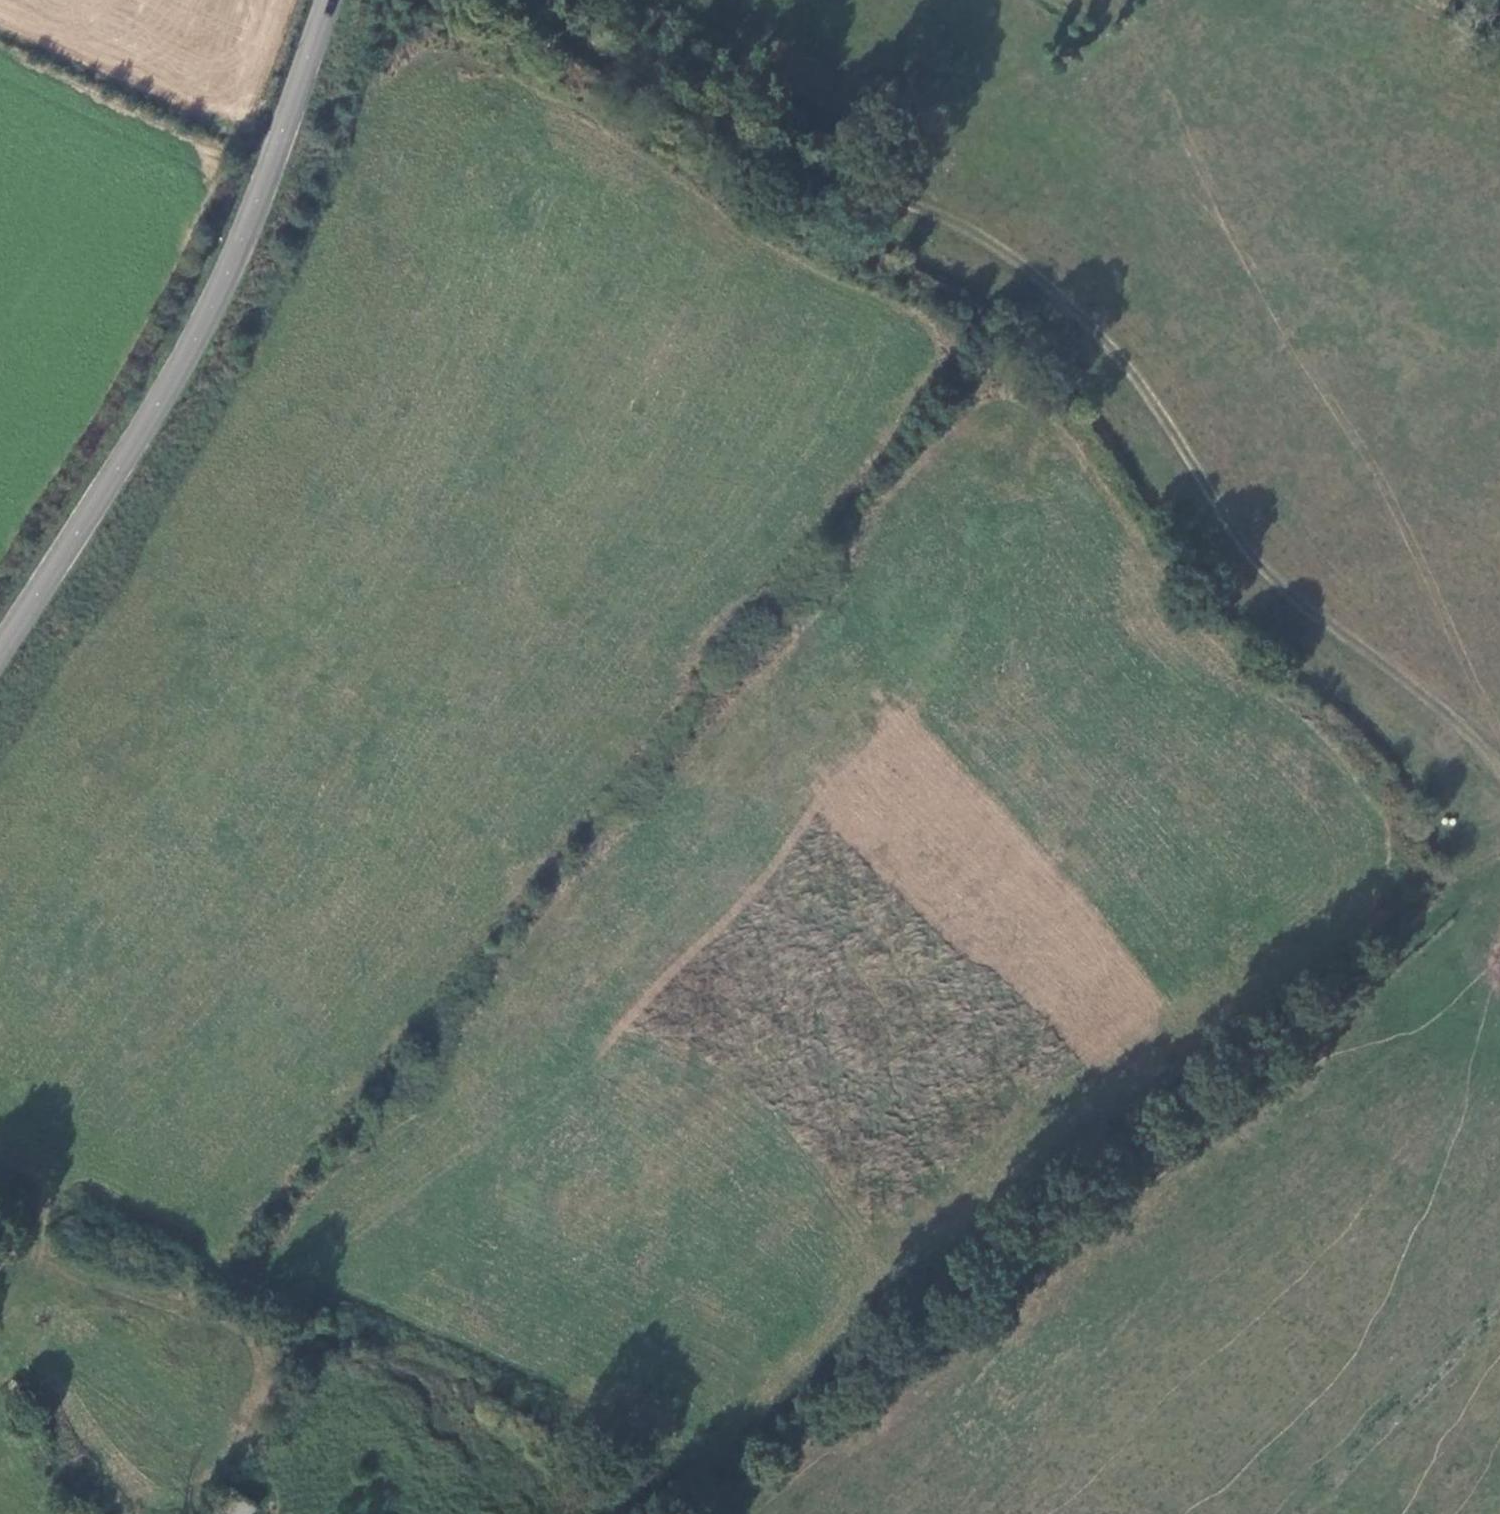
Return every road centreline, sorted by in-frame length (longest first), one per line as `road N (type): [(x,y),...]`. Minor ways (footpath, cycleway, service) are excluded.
road 1 (secondary): [(331,0),(239,256),(169,389),(0,651)]

